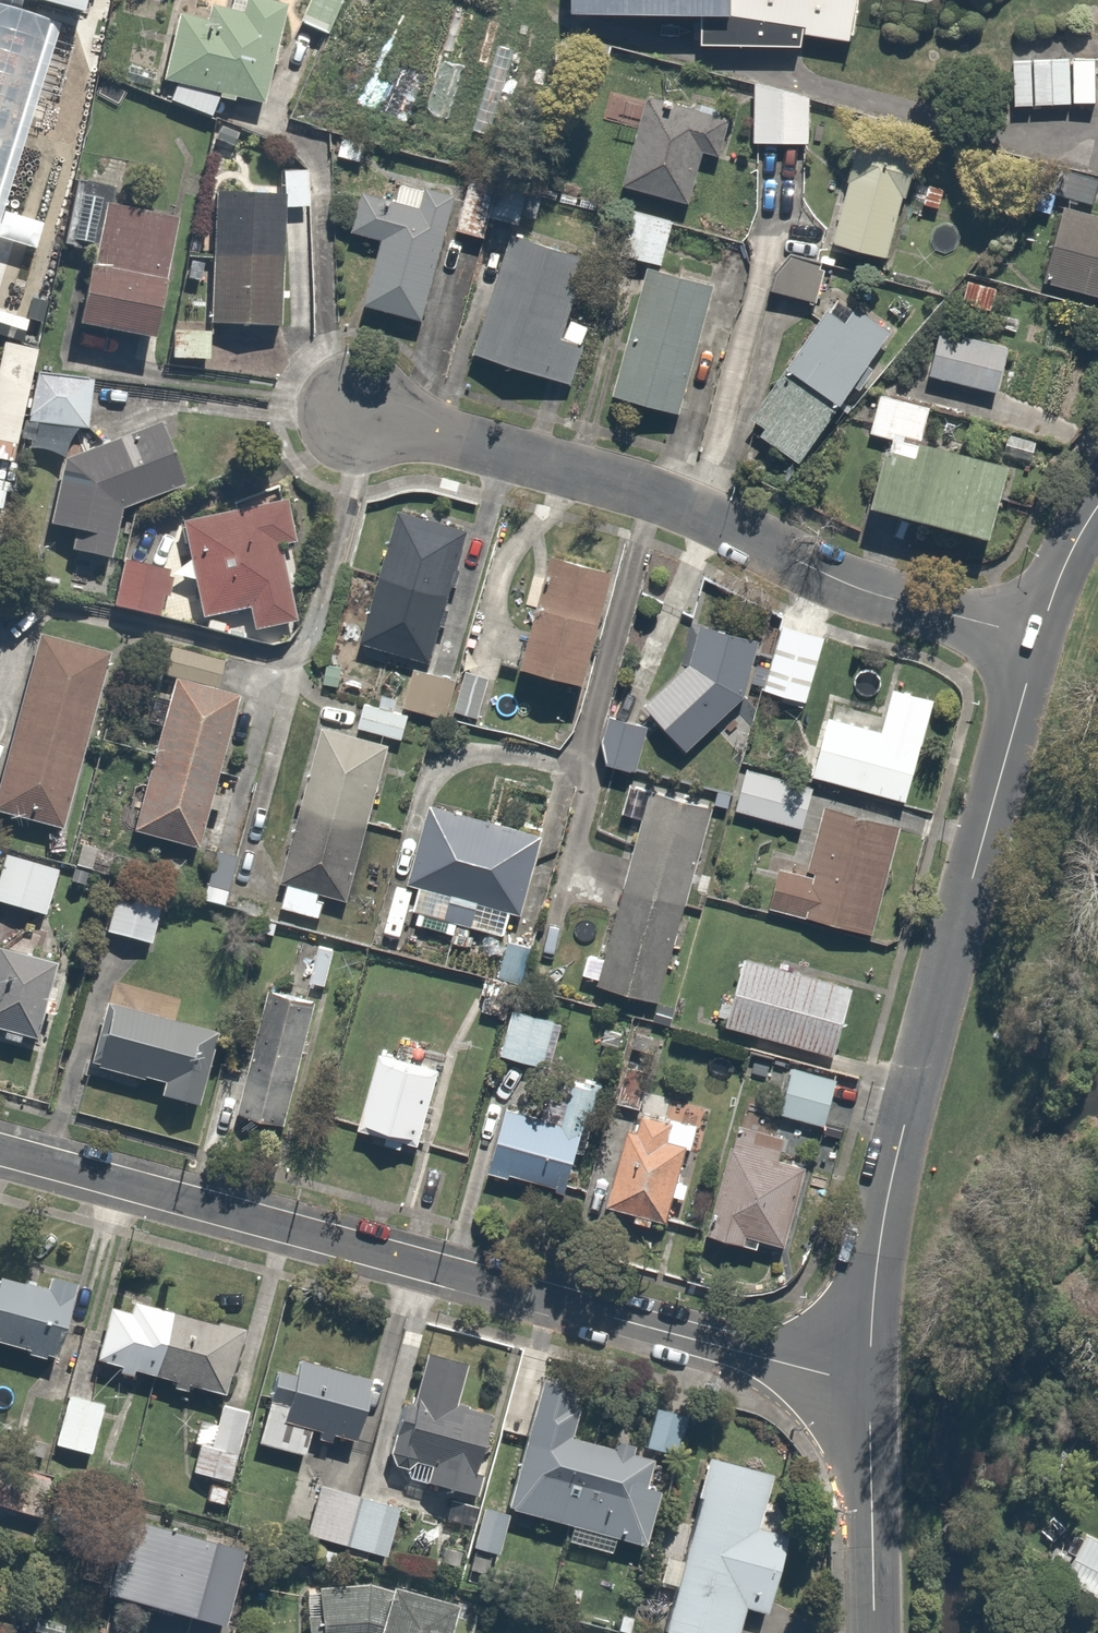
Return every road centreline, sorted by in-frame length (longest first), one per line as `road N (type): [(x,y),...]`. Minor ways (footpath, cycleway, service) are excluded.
road 1 (residential): [(0,1151),(809,1371),(868,1378)]
road 2 (residential): [(1038,640),(907,1112),(880,1248),(868,1378)]
road 3 (residential): [(1038,640),(879,595),(626,486),(360,412)]
road 4 (residential): [(868,1378),(875,1632)]
road 5 (residential): [(1097,508),(1038,640)]

